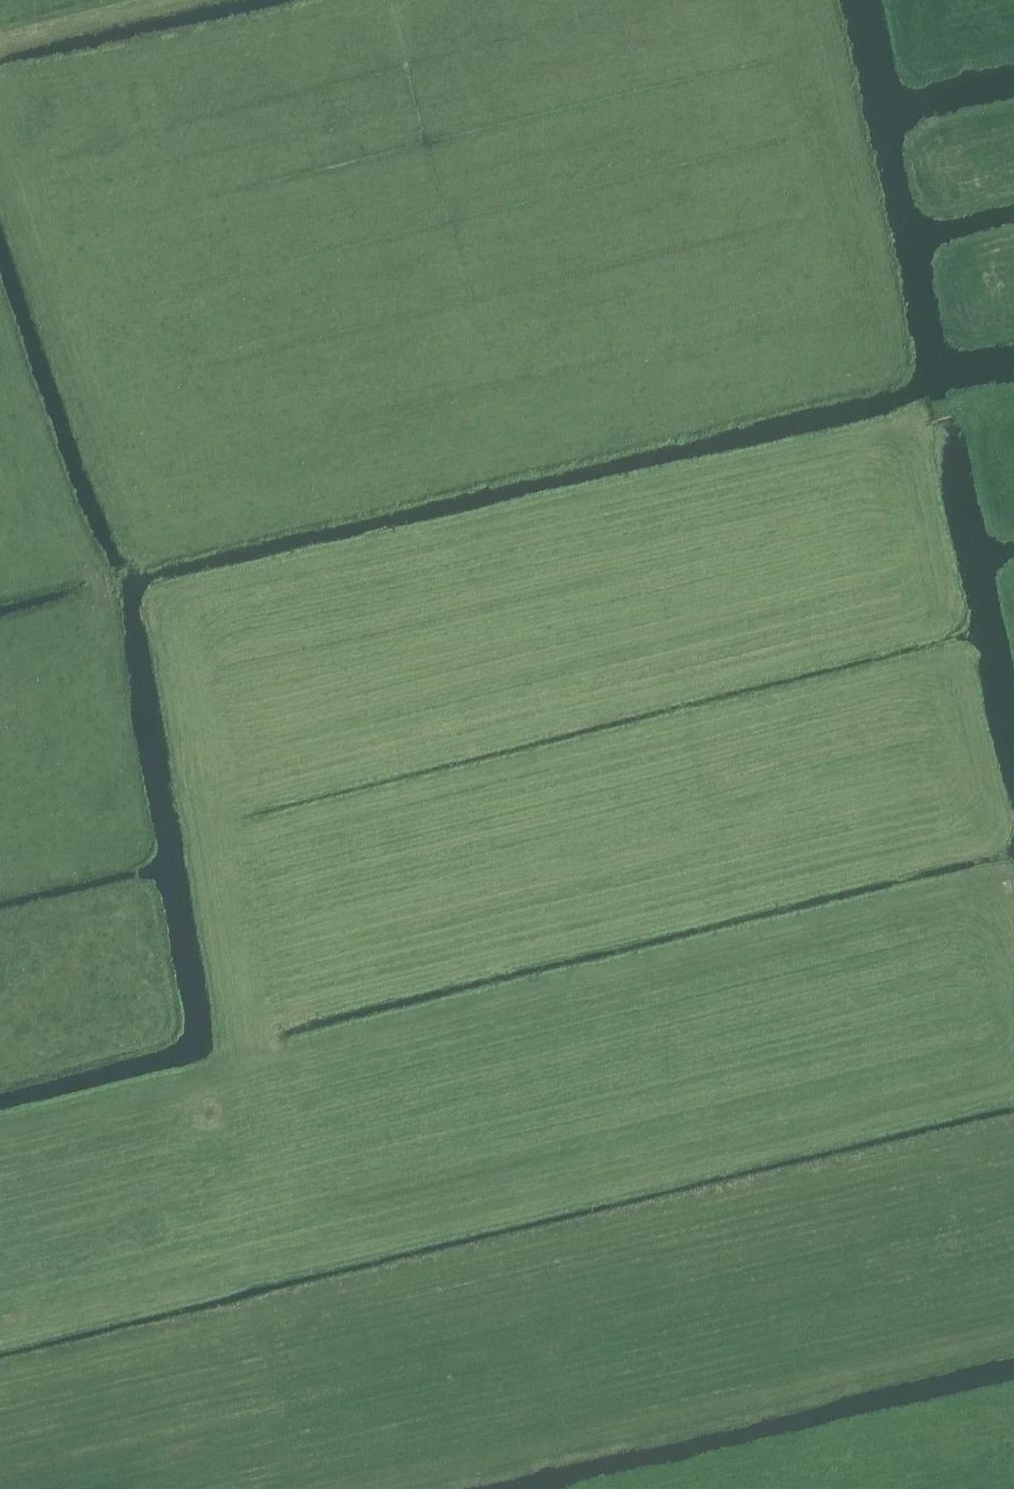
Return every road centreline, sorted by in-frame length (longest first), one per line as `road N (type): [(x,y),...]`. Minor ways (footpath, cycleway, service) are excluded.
road 1 (track): [(289,756),(224,801),(273,1071),(1013,887)]
road 2 (track): [(273,1071),(126,1108),(163,1279),(0,1320)]

